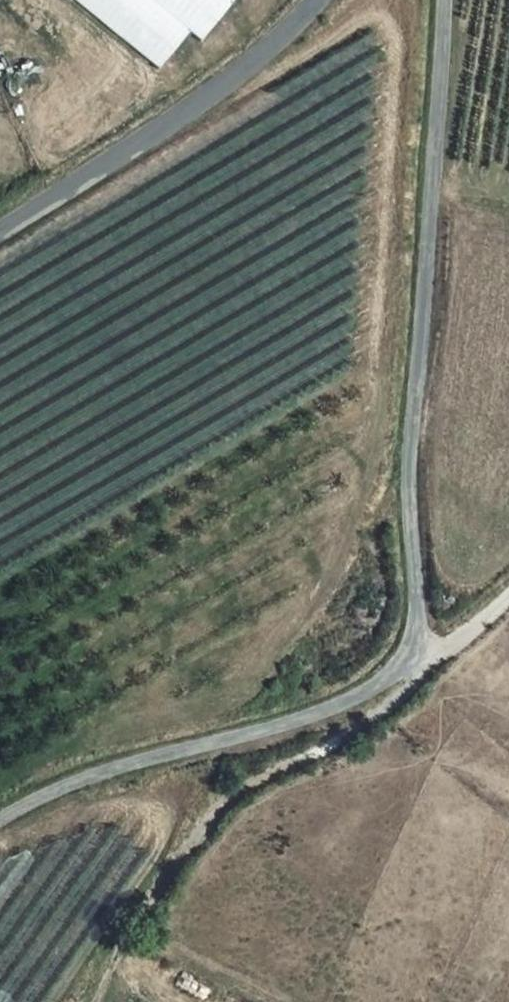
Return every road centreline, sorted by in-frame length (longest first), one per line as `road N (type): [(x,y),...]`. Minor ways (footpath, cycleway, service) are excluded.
road 1 (unclassified): [(447,0),(410,456),(415,662)]
road 2 (track): [(100,1001),(136,910),(212,822),(394,701),(467,635)]
road 3 (unclassified): [(415,662),(372,686),(210,748),(53,793),(0,827)]
road 4 (tertiary): [(320,0),(274,54),(109,179),(0,238)]

